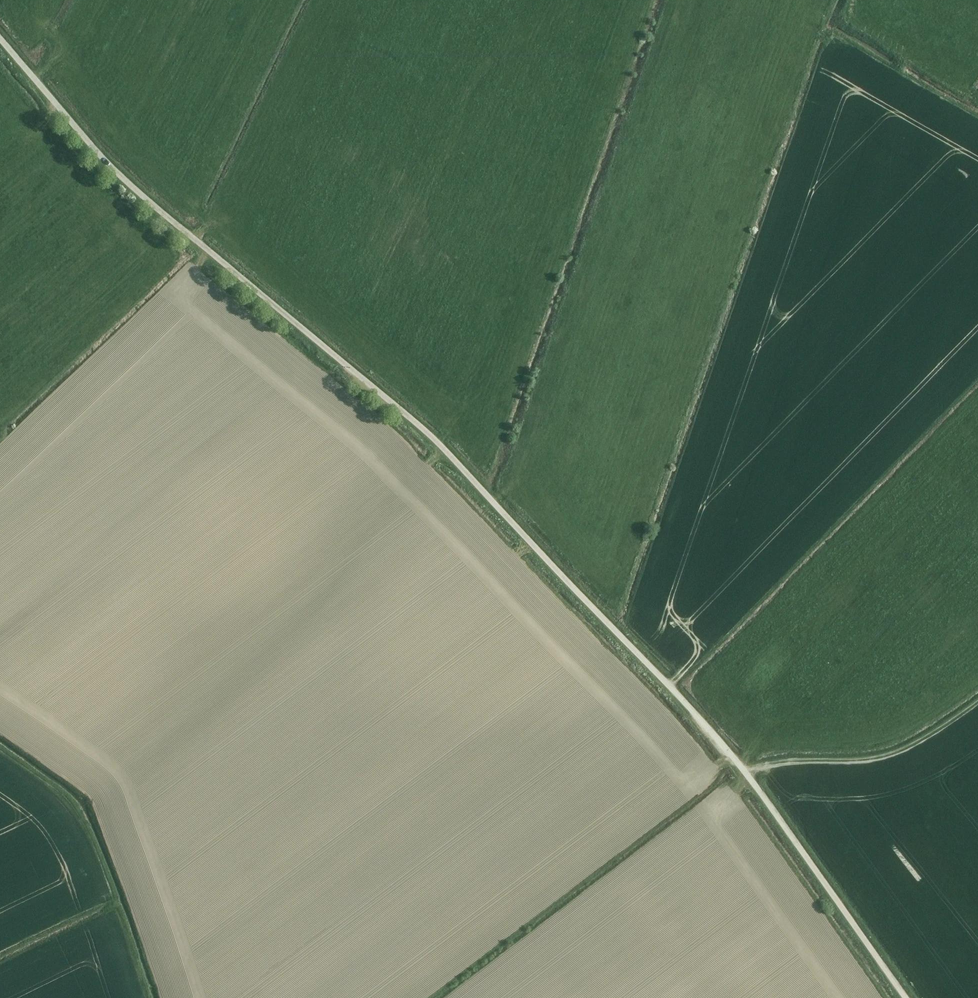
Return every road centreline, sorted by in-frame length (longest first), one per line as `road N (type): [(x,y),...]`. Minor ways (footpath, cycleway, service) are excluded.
road 1 (track): [(746,776),(766,764),(893,758),(977,707)]

